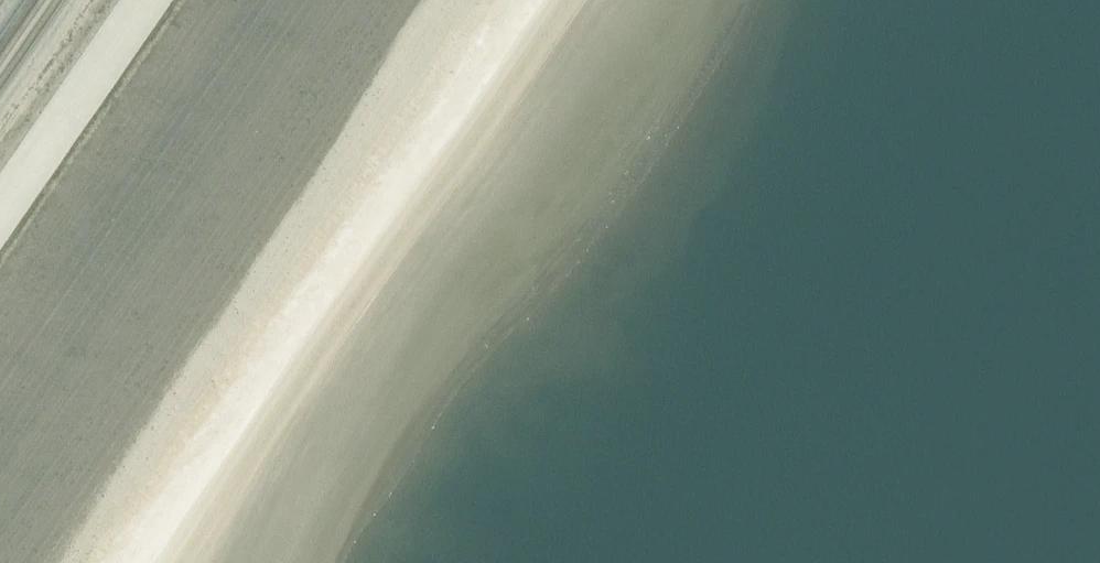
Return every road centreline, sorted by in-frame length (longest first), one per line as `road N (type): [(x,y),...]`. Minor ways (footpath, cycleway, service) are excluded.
road 1 (unclassified): [(0,354),(244,0)]

